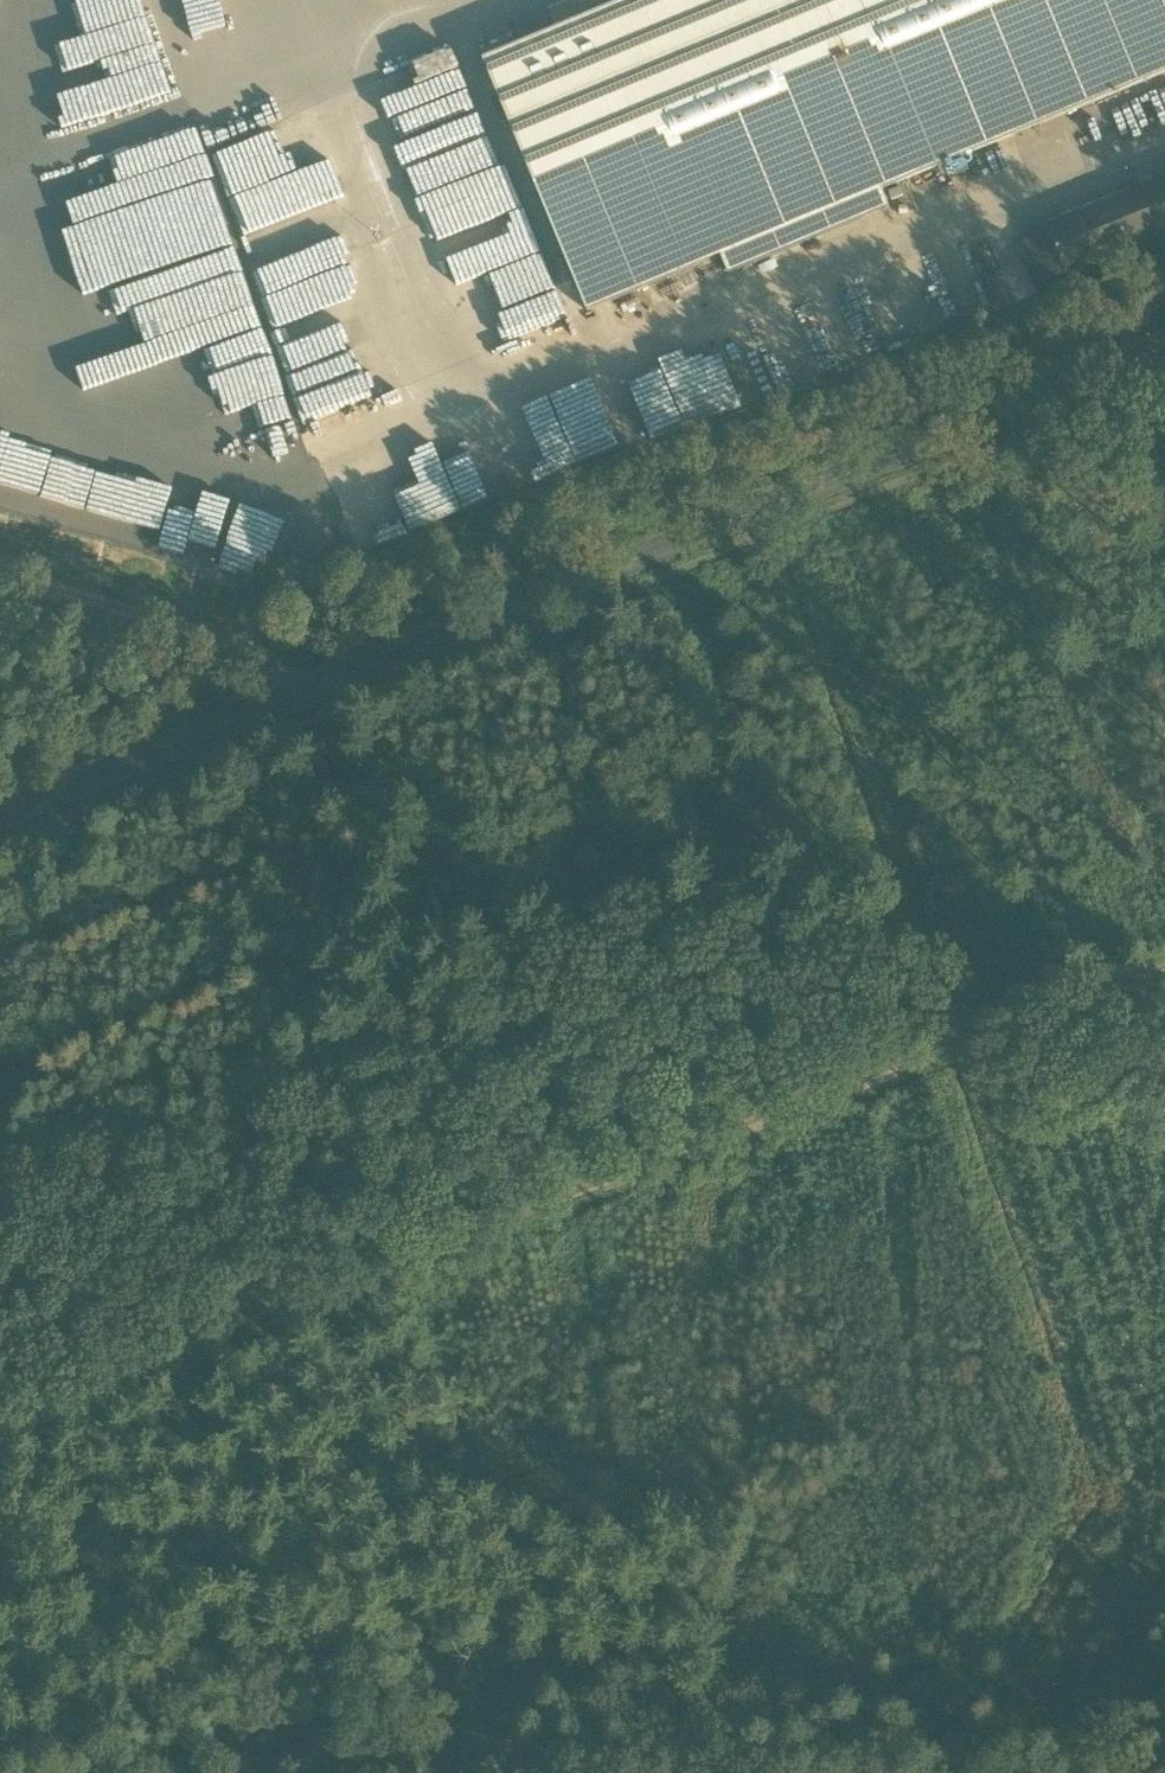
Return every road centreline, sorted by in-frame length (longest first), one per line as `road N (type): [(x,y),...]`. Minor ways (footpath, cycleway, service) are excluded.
road 1 (secondary): [(0,820),(1164,350)]
road 2 (track): [(0,1429),(1164,966)]
road 3 (track): [(0,577),(243,651),(326,689)]

